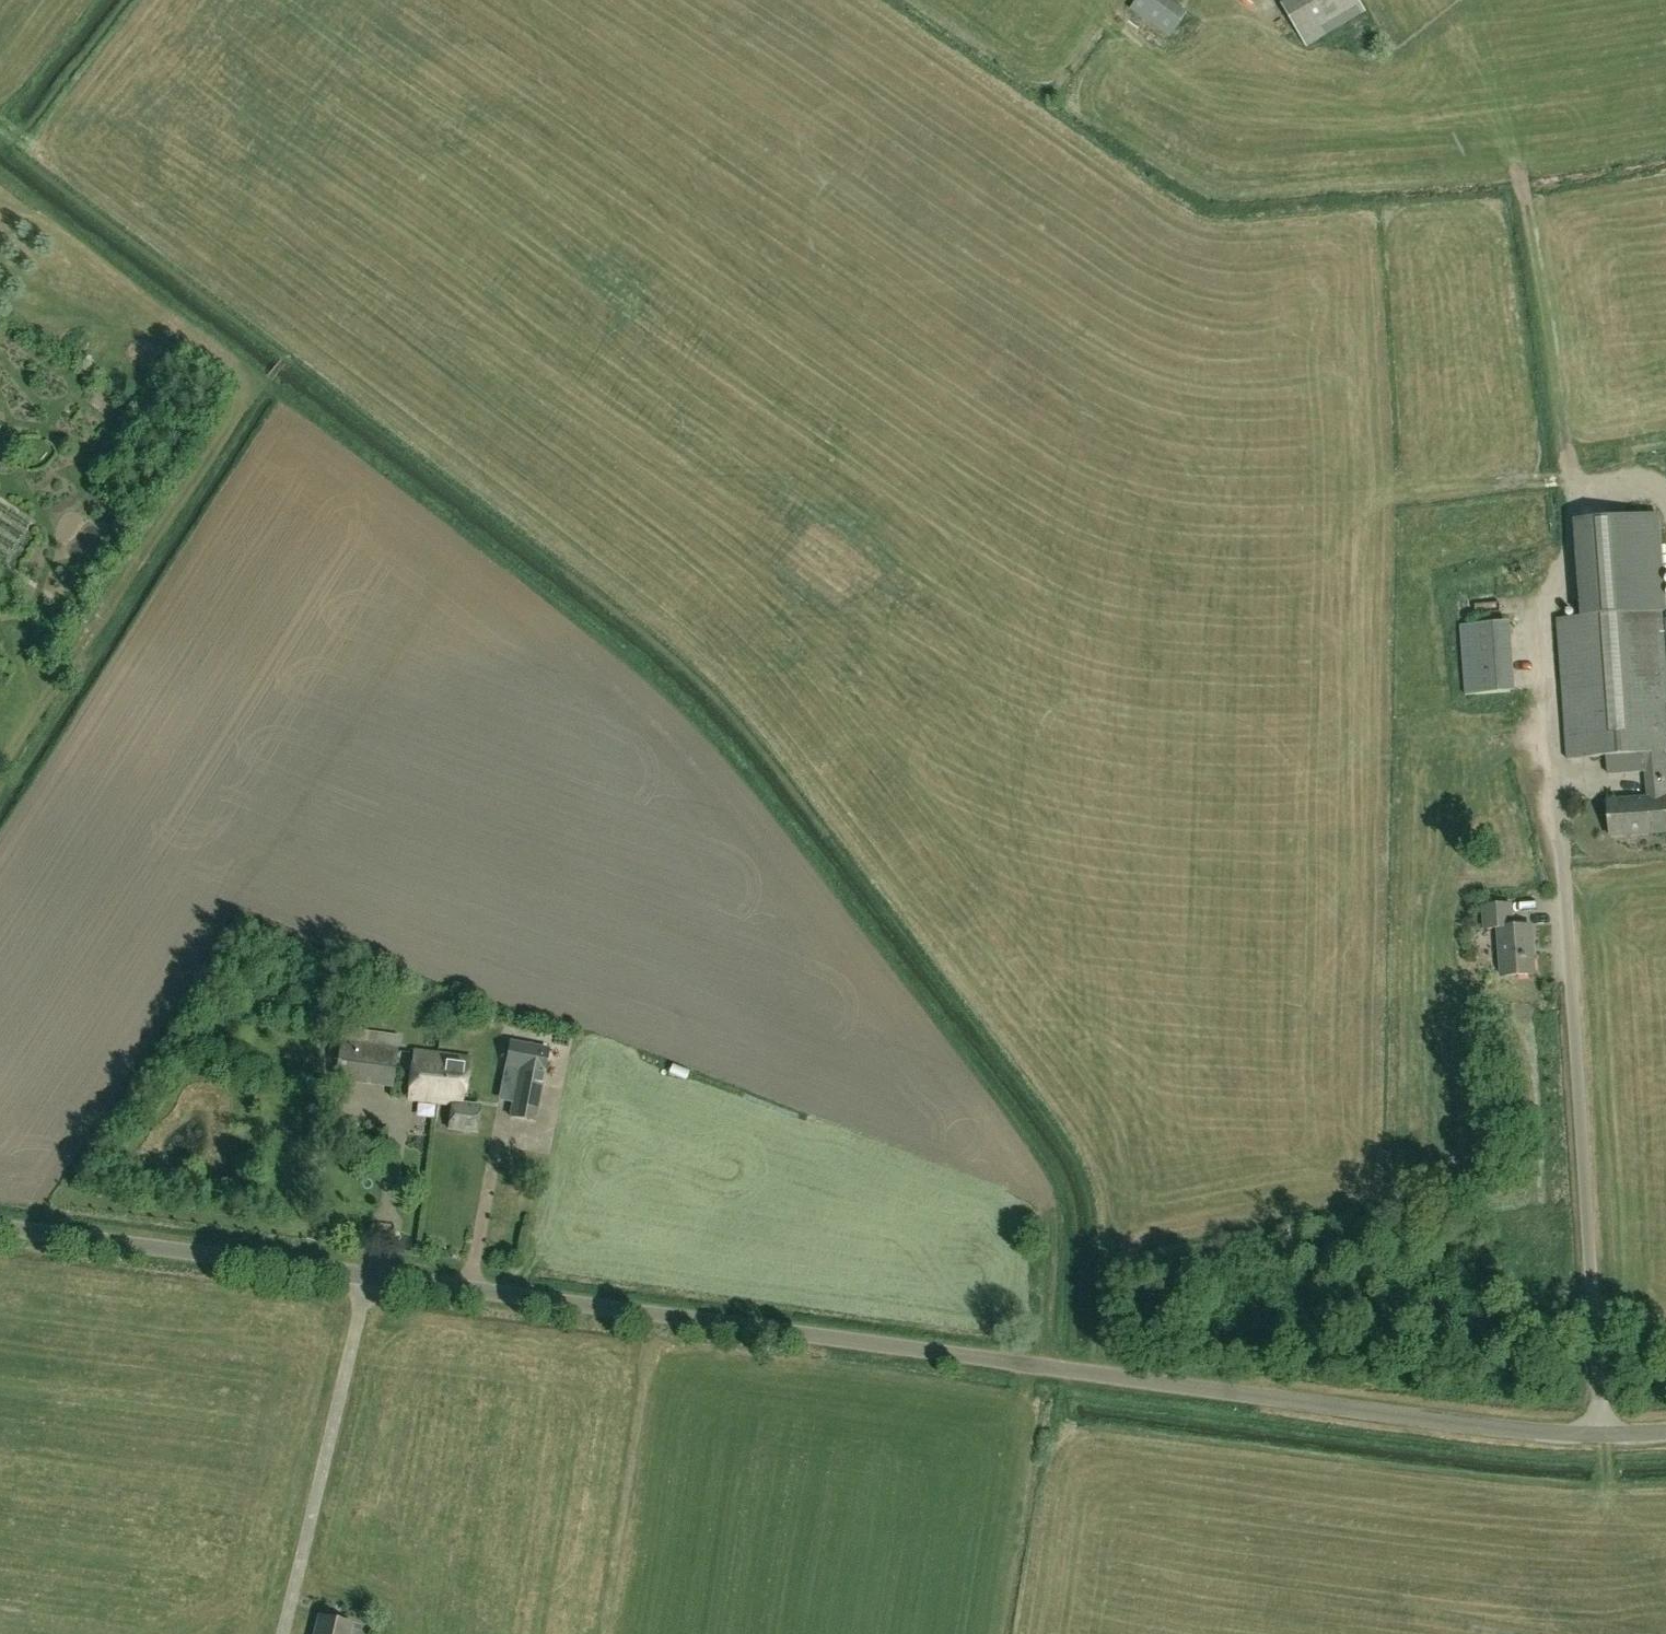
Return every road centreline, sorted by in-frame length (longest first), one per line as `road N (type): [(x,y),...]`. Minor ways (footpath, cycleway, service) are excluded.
road 1 (unclassified): [(0,1229),(864,1341),(1383,1418),(1507,1429),(1665,1429)]
road 2 (track): [(1053,1217),(1051,1368)]

